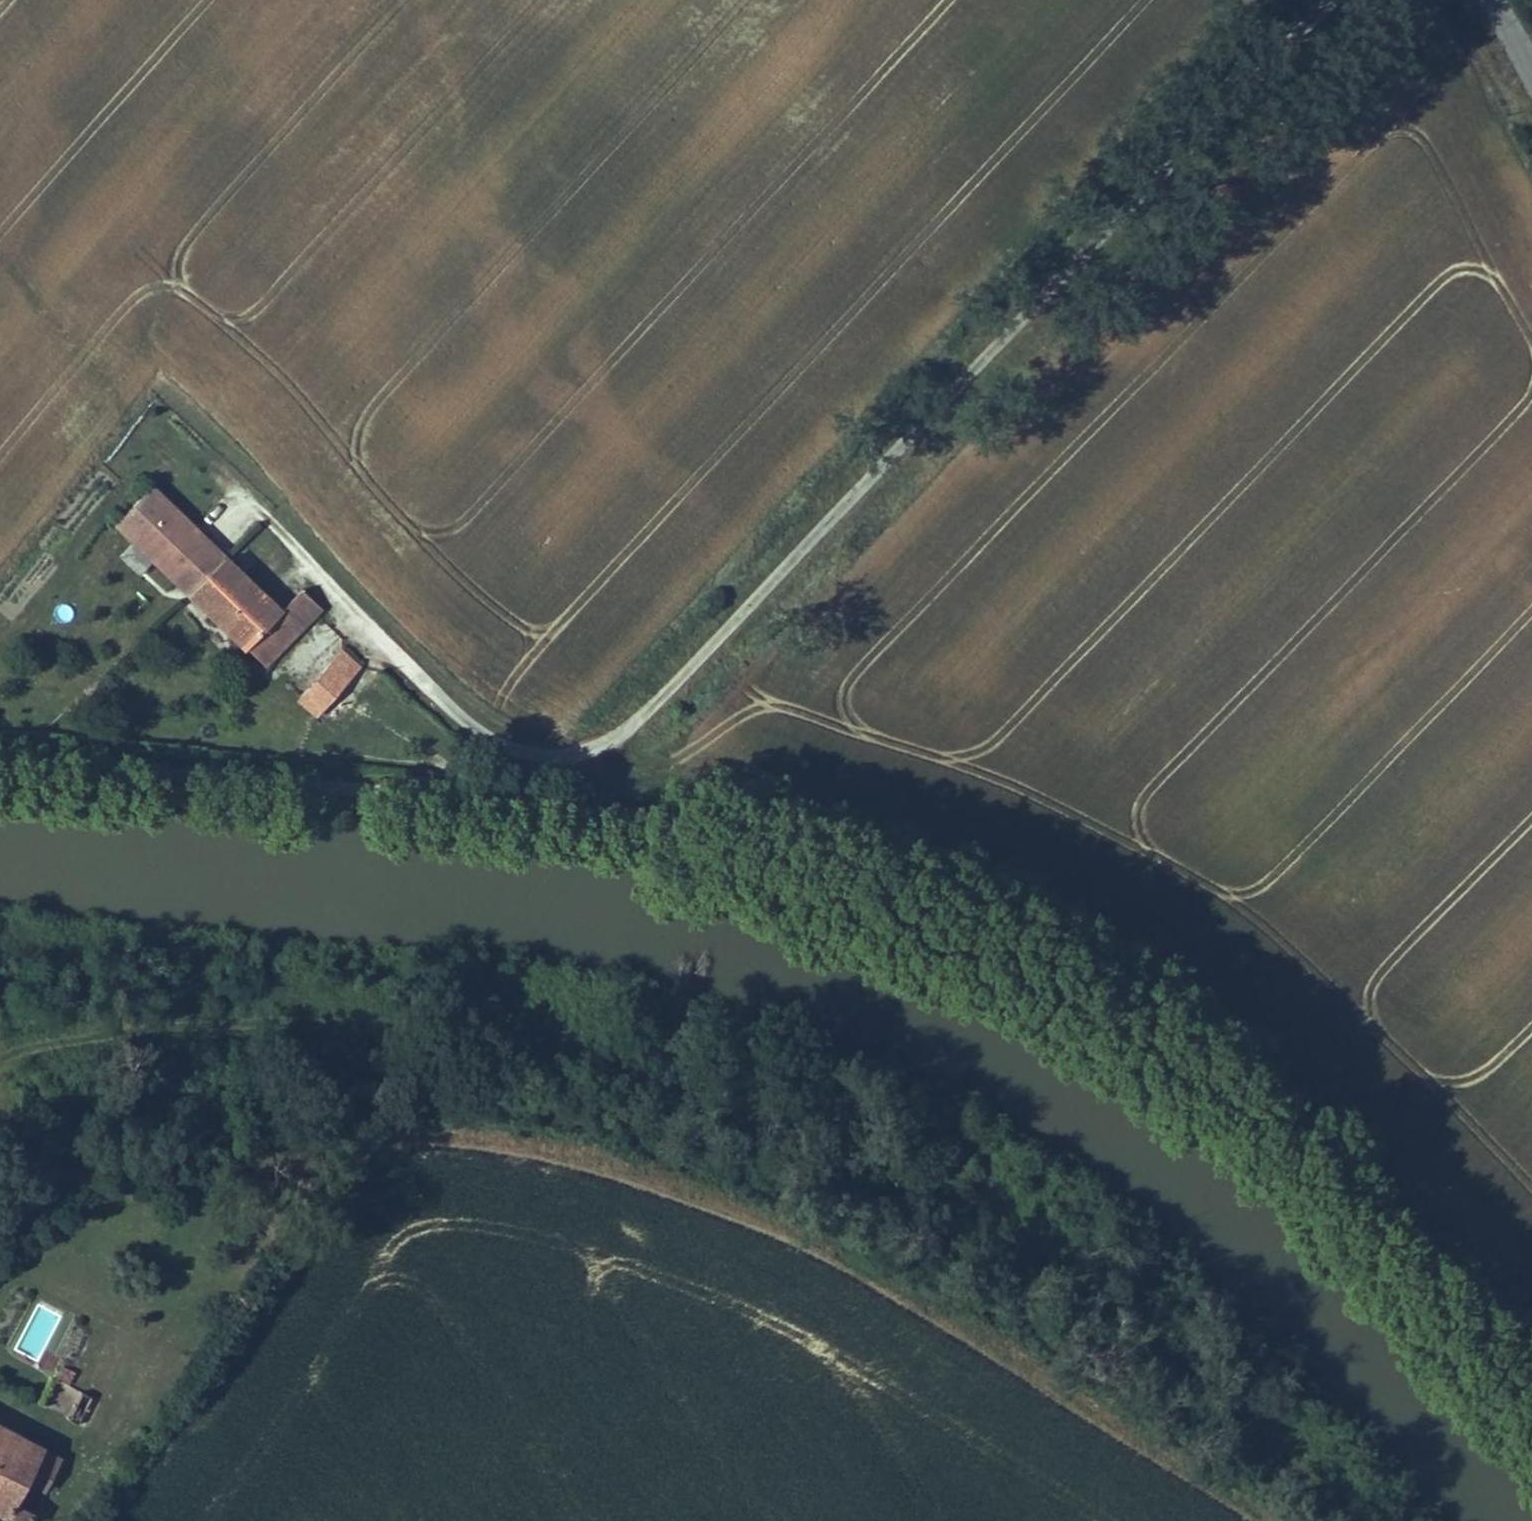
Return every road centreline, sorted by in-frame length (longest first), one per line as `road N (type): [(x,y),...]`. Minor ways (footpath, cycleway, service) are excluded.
road 1 (track): [(0,1073),(11,1057),(45,1042),(187,1026),(363,1028),(523,1047),(758,1094),(996,1210),(1176,1351),(1341,1520)]
road 2 (unclassified): [(464,732),(548,758),(593,754),(1341,0)]

